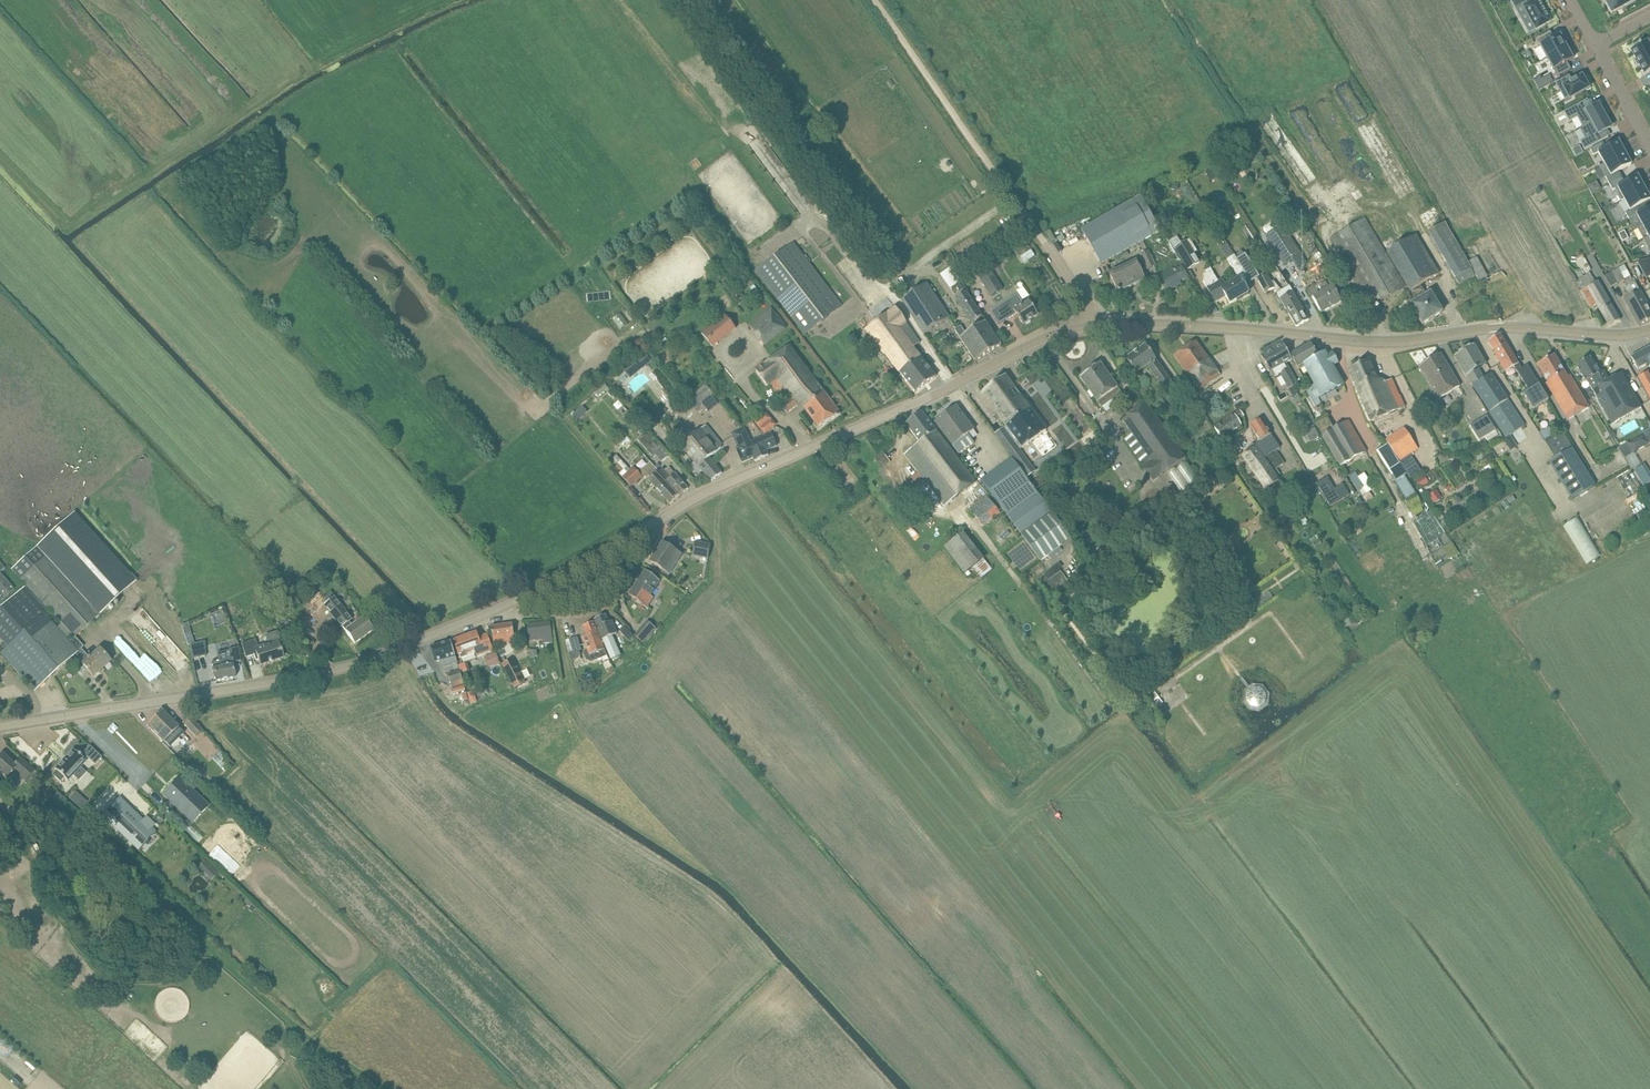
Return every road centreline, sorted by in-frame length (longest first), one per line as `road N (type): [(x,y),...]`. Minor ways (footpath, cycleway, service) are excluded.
road 1 (tertiary): [(0,727),(336,669),(479,615)]
road 2 (tertiary): [(662,519),(1044,340),(1094,326)]
road 3 (tertiary): [(1235,328),(1367,342),(1496,327),(1649,330)]
road 4 (unclassified): [(1094,326),(874,0)]
road 5 (residential): [(479,615),(598,608),(616,594),(662,519)]
road 6 (tertiary): [(479,615),(662,519)]
road 7 (tertiary): [(1094,326),(1235,328)]

